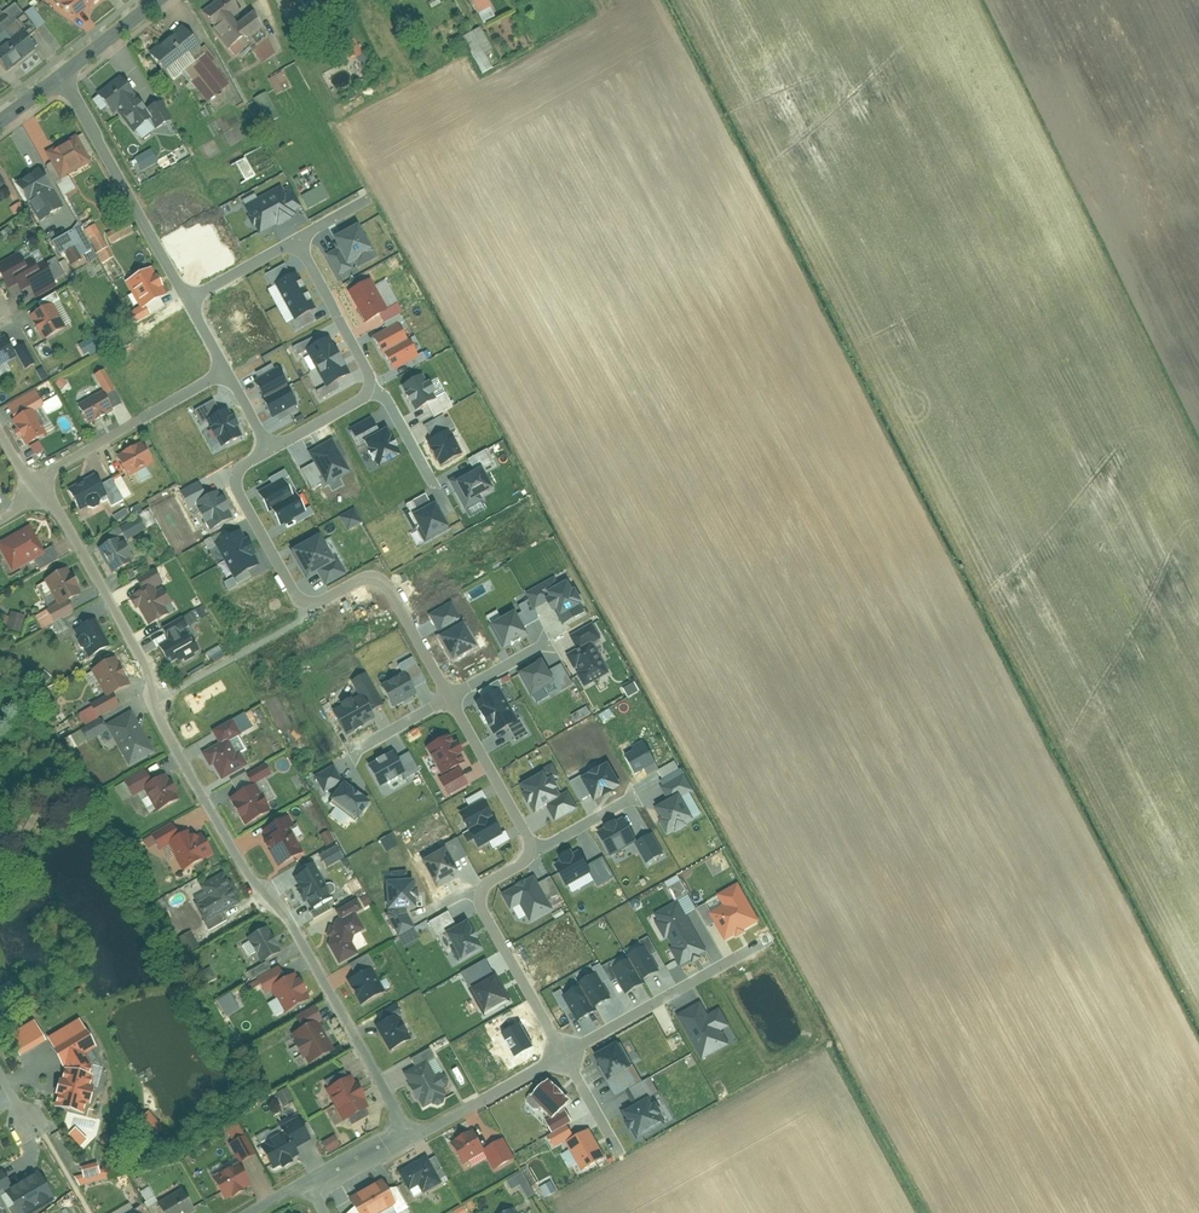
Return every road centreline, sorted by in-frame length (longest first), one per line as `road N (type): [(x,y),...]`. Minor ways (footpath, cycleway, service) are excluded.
road 1 (residential): [(39,489),(153,680),(154,709),(251,879),(278,901),(411,1137)]
road 2 (residential): [(269,451),(239,470),(237,491),(295,598),(316,606),(360,582),(384,585),(448,697)]
road 3 (residential): [(63,76),(186,304)]
road 4 (residential): [(764,940),(565,1053)]
road 5 (residential): [(226,373),(39,489)]
road 6 (residential): [(479,896),(565,1053)]
road 7 (residential): [(448,697),(529,851)]
road 8 (residential): [(369,390),(297,242)]
road 9 (residential): [(297,242),(186,304)]
road 10 (residential): [(63,76),(158,0)]

